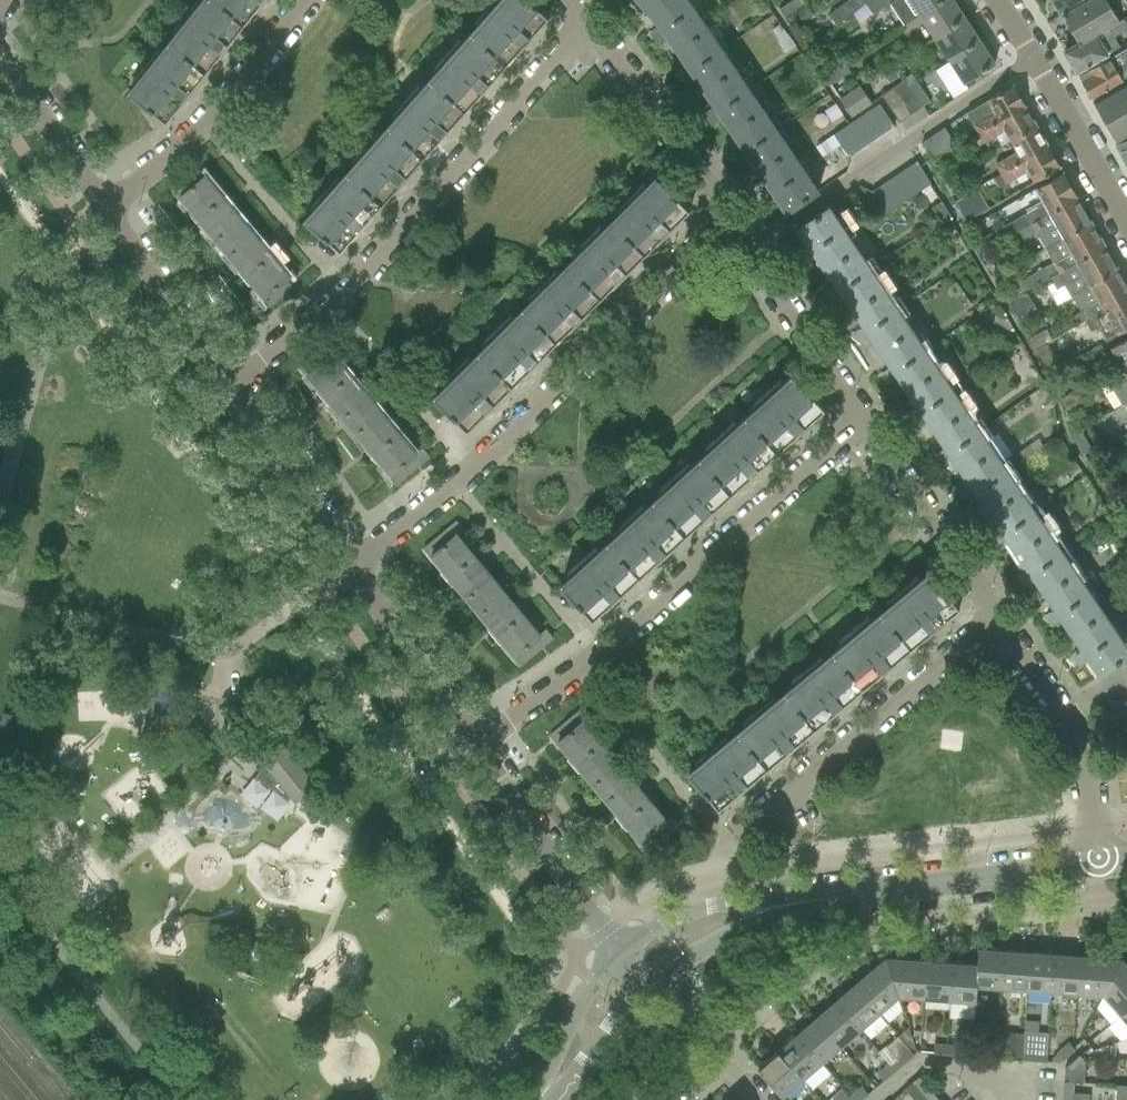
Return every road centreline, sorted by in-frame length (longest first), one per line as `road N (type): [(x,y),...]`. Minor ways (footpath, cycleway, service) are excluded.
road 1 (residential): [(350,564),(455,481),(727,221)]
road 2 (residential): [(227,383),(353,282),(585,22)]
road 3 (residential): [(473,743),(596,653),(864,419)]
road 4 (residential): [(747,251),(1034,57)]
road 5 (tertiary): [(937,886),(862,886),(693,910),(620,951)]
road 6 (residential): [(747,825),(996,622)]
road 7 (tertiary): [(652,987),(720,941),(777,917),(937,886)]
road 8 (residential): [(103,206),(200,123),(300,0)]
road 9 (residential): [(1095,865),(1080,749),(996,622)]
road 10 (tertiary): [(620,951),(473,743)]
road 11 (residential): [(727,221),(585,22)]
road 12 (residential): [(996,622),(864,419)]
road 13 (tertiary): [(350,564),(227,383)]
road 14 (tertiary): [(473,743),(350,564)]
road 15 (tertiary): [(227,383),(103,206)]
road 16 (residential): [(864,419),(747,251)]
road 17 (residential): [(1126,220),(1034,57)]
road 18 (tertiary): [(103,206),(0,56)]
road 19 (tertiary): [(620,951),(588,979),(520,1099)]
road 20 (tertiary): [(937,886),(1095,865)]
road 21 (tertiary): [(557,1099),(652,987)]

